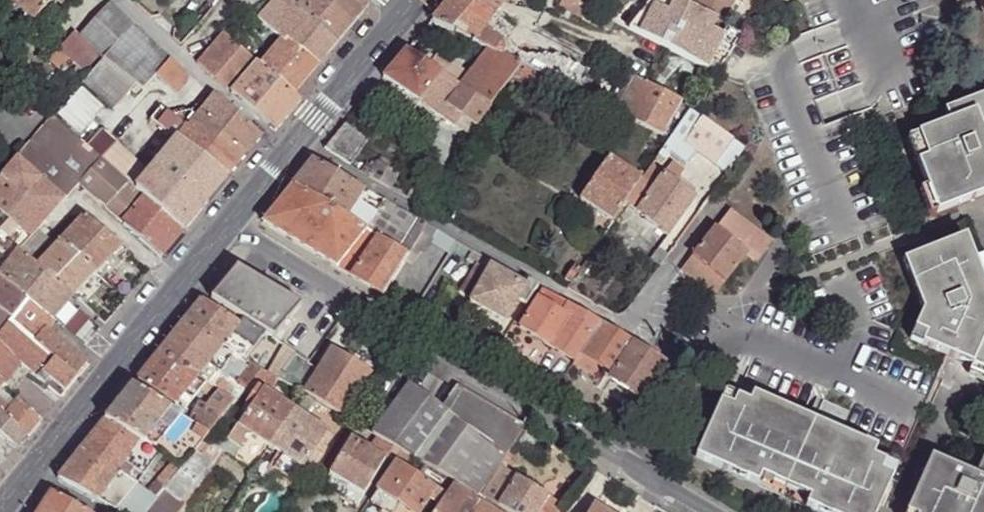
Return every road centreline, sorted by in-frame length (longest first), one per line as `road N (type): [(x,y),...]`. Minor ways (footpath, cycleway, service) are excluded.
road 1 (residential): [(603,449),(225,227)]
road 2 (secondary): [(32,470),(225,227)]
road 3 (residential): [(125,0),(197,73),(275,136),(297,140)]
road 4 (secondary): [(297,140),(405,12)]
road 5 (residential): [(713,511),(603,449)]

